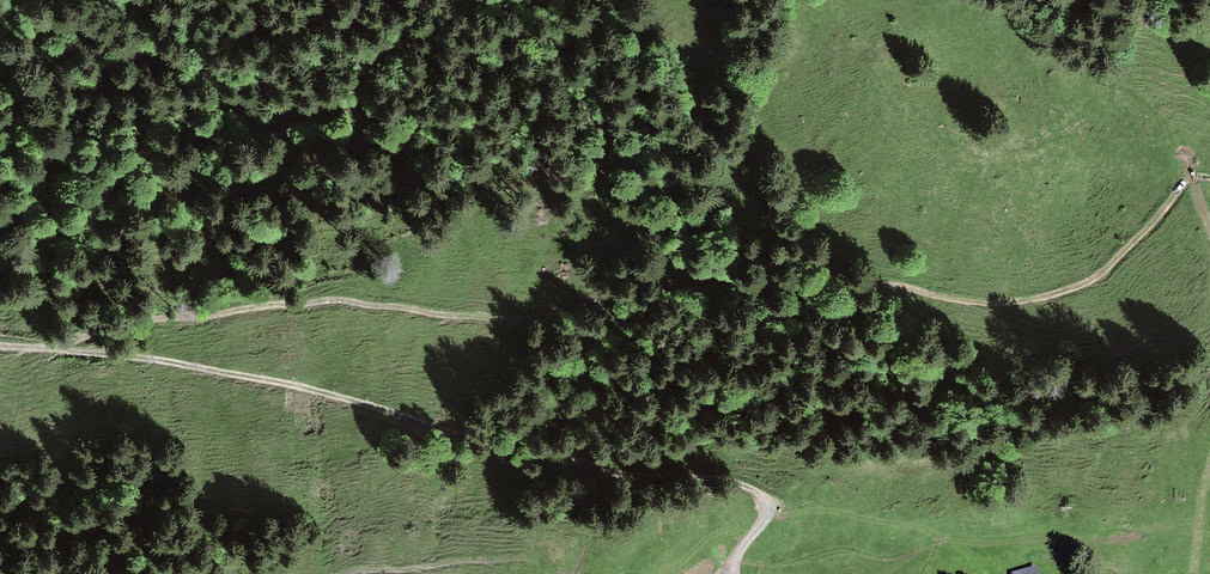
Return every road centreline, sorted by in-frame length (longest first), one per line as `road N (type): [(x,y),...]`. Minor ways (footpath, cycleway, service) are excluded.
road 1 (track): [(47,348),(281,302),(518,318),(728,278),(799,286),(869,282),(1016,301),(1104,272),(1182,183),(1209,178)]
road 2 (track): [(0,346),(169,363),(698,468),(772,500),(775,516),(760,530)]

